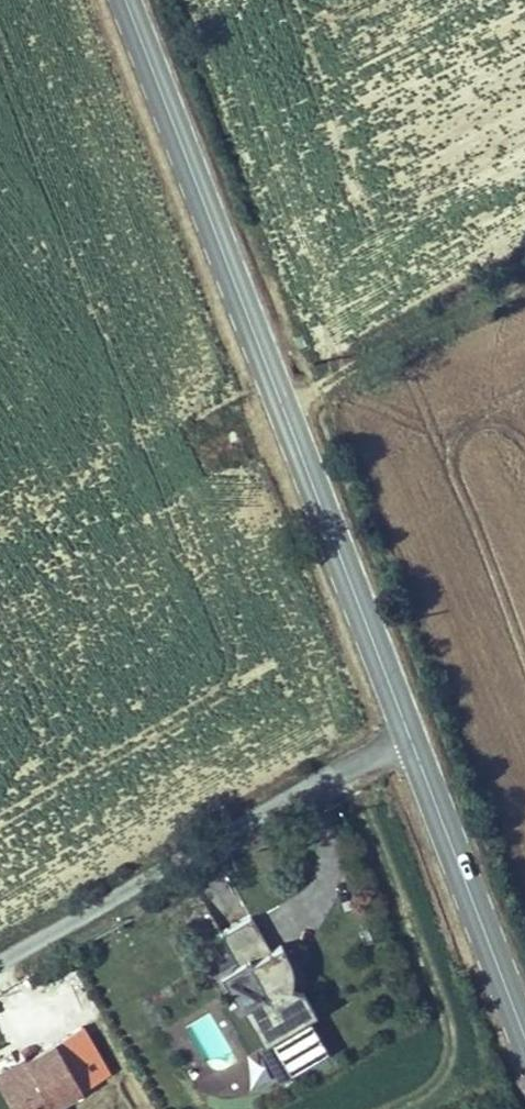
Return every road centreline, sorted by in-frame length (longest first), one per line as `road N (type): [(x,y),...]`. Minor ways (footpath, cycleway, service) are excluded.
road 1 (residential): [(409,738),(0,966)]
road 2 (primary): [(126,0),(290,422)]
road 3 (primary): [(290,422),(409,738)]
road 4 (primary): [(409,738),(524,1028)]
road 5 (unclassified): [(290,422),(524,289)]

